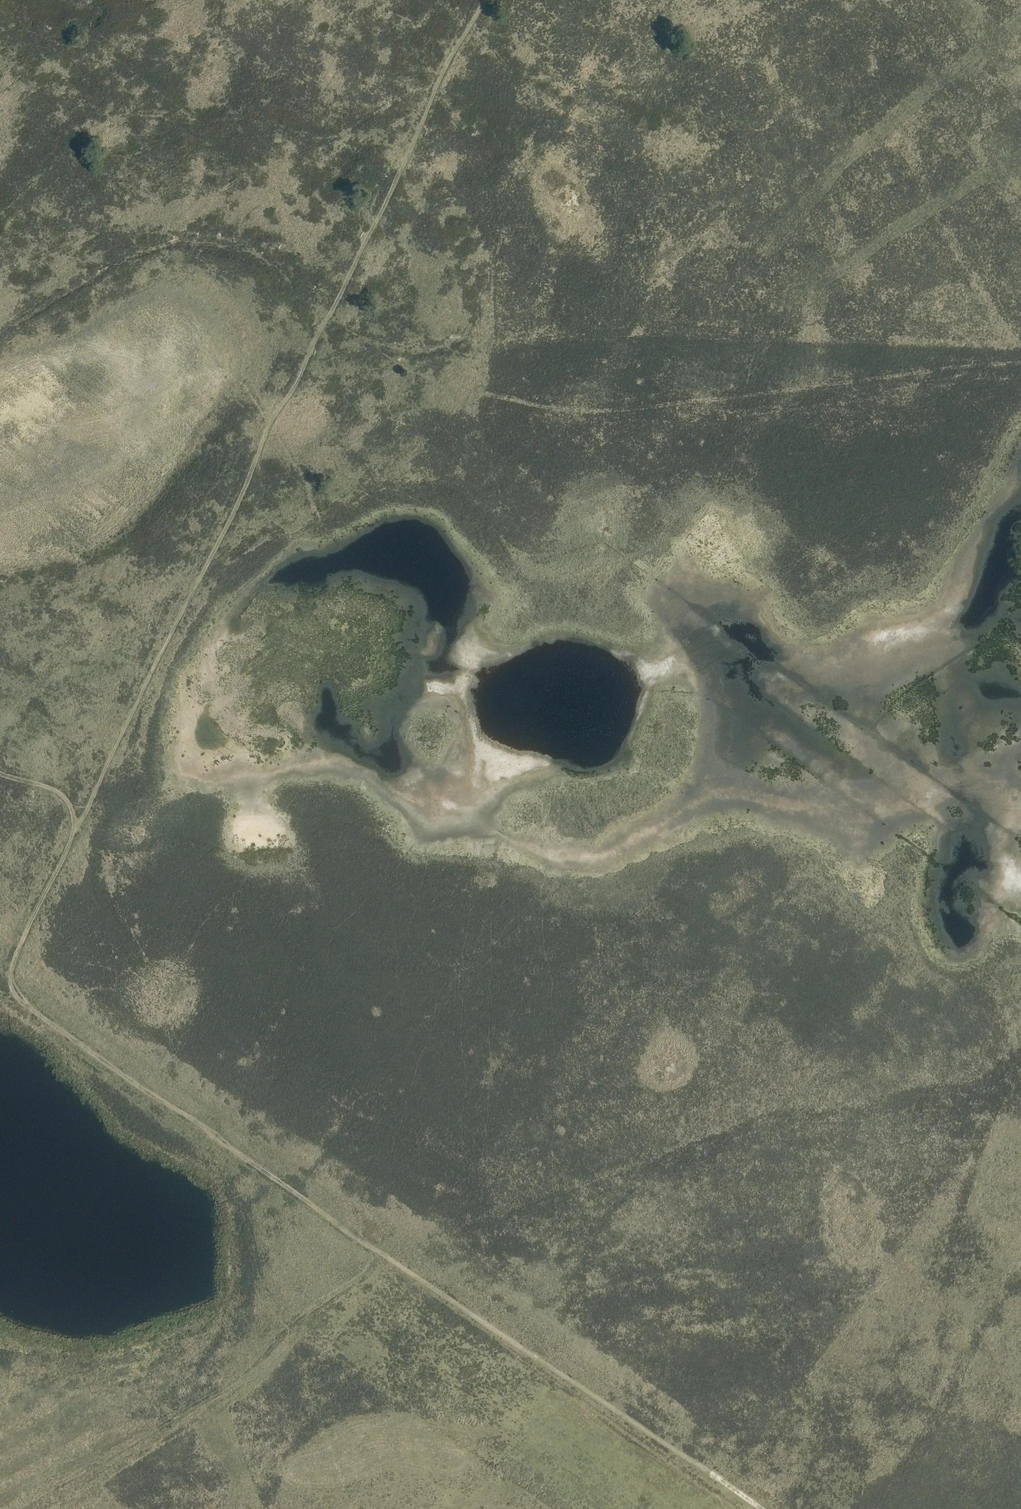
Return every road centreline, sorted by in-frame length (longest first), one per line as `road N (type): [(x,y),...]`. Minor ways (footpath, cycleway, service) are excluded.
road 1 (track): [(755,1508),(11,991),(13,956),(482,0)]

